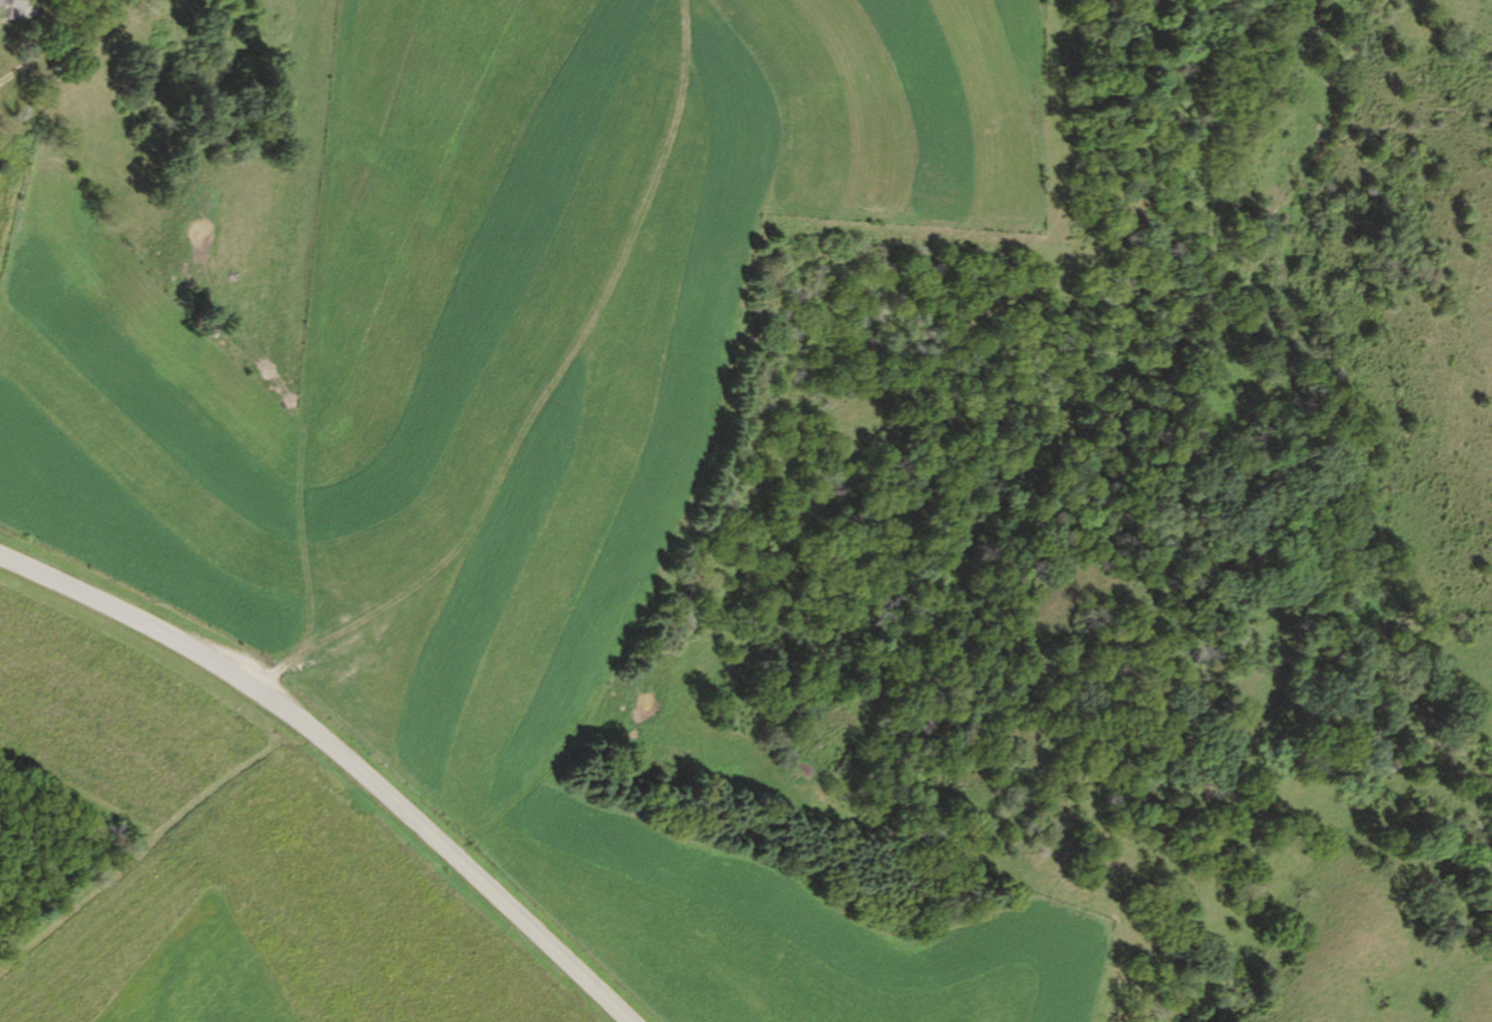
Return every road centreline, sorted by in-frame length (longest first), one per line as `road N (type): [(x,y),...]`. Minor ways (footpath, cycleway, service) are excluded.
road 1 (secondary): [(625,1021),(390,798),(282,714),(178,652),(0,566)]

